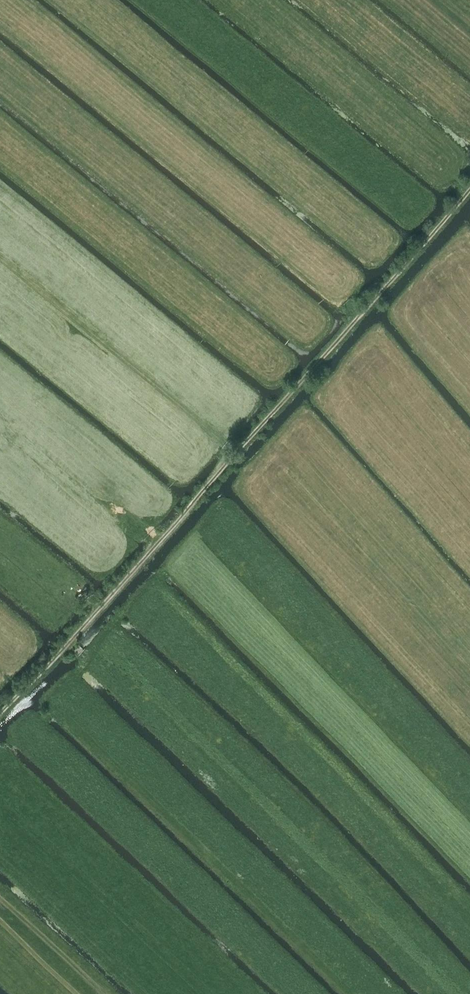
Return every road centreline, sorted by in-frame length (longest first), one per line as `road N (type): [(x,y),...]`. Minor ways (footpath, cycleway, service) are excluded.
road 1 (track): [(237,455),(469,189)]
road 2 (track): [(0,713),(237,455)]
road 3 (track): [(237,455),(0,259)]
road 4 (track): [(191,756),(67,644)]

